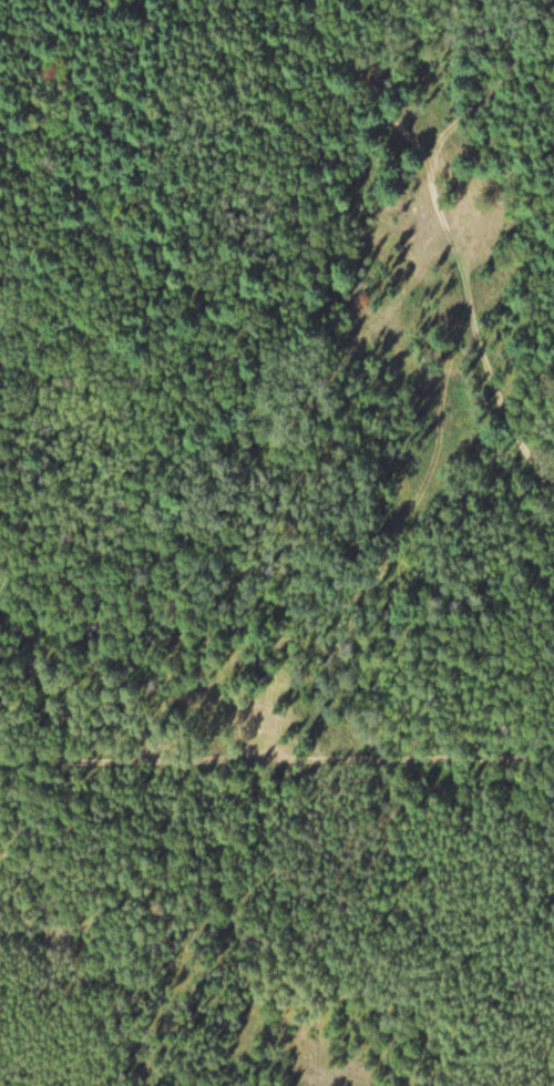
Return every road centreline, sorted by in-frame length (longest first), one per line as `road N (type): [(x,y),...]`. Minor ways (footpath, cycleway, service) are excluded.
road 1 (track): [(553,491),(483,367),(416,143),(300,0)]
road 2 (track): [(553,764),(0,771)]

